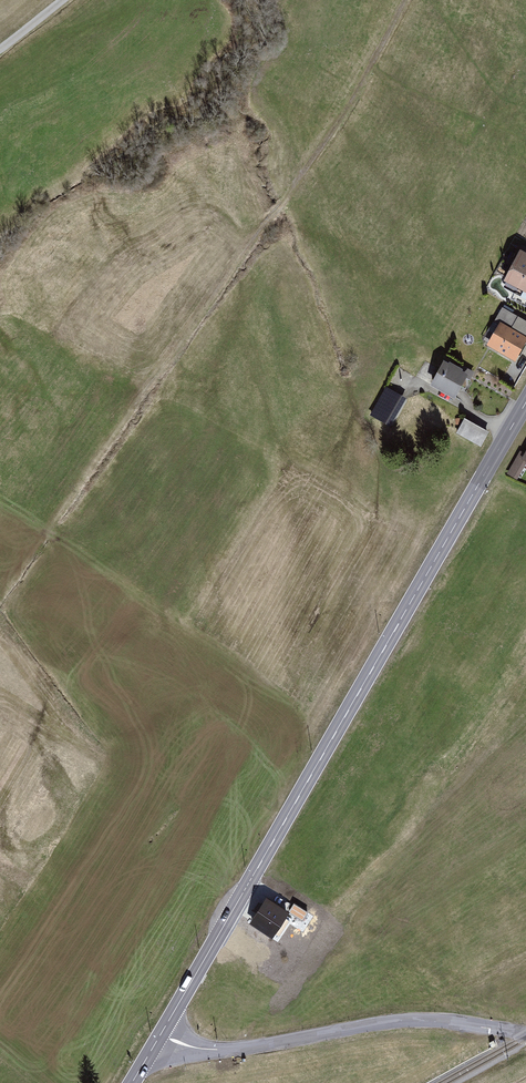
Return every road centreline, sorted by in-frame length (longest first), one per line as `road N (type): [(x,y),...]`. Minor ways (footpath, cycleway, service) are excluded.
road 1 (primary): [(160,1036),(525,402)]
road 2 (track): [(397,0),(273,219),(141,405)]
road 3 (unclassified): [(160,1036),(223,1050),(412,1019),(525,1034)]

